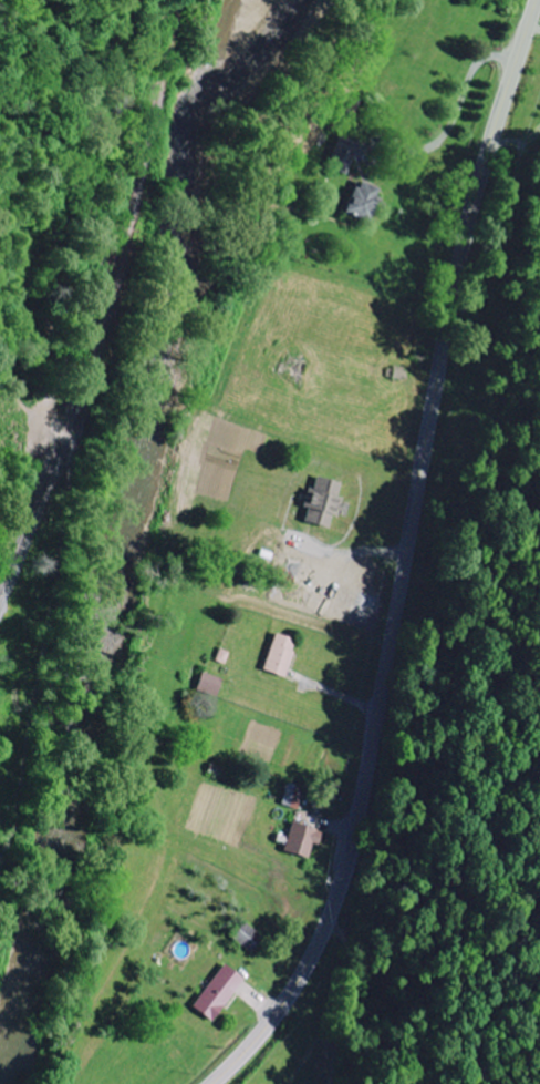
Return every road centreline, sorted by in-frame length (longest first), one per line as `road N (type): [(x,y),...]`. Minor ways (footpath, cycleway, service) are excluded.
road 1 (secondary): [(539,1),(478,208),(349,882),(299,990),(218,1083)]
road 2 (residential): [(50,403),(91,301),(113,216),(142,0)]
road 3 (residential): [(71,515),(19,821),(4,851)]
road 4 (residential): [(71,515),(76,459),(51,422),(50,403)]

